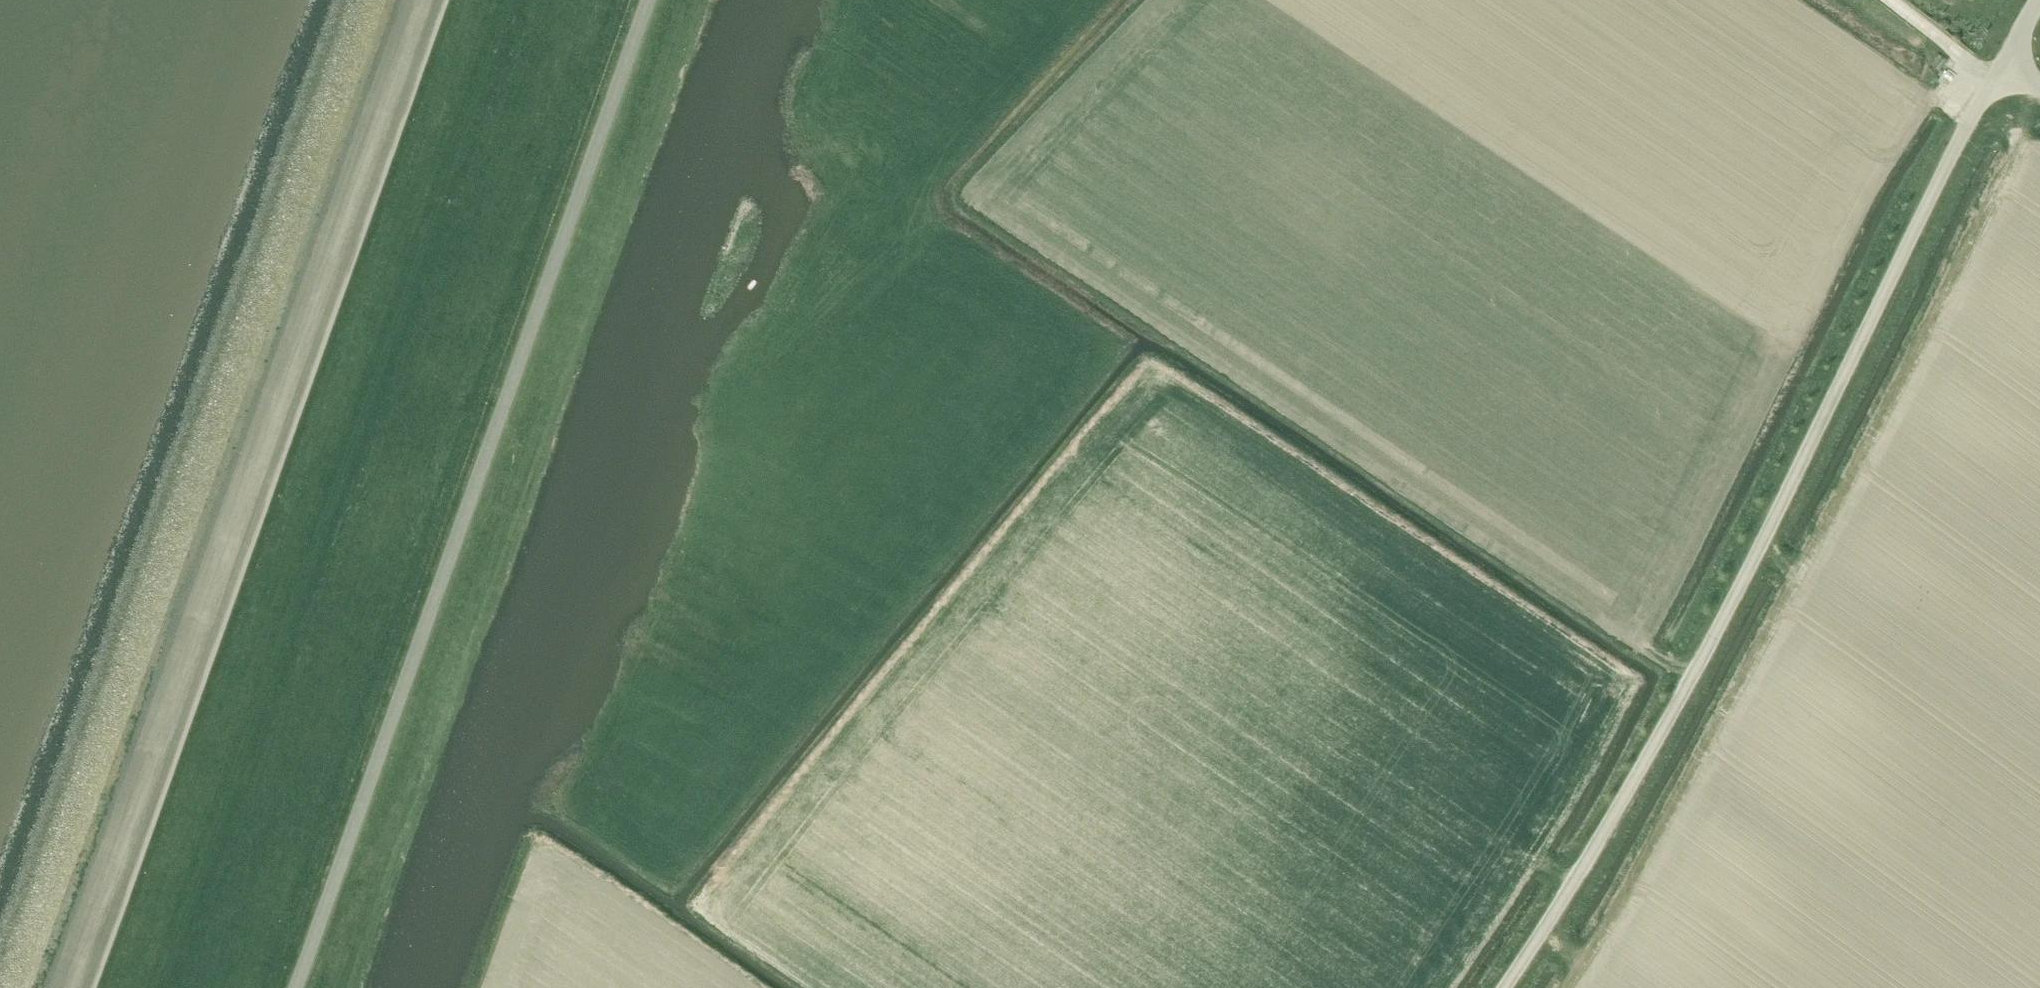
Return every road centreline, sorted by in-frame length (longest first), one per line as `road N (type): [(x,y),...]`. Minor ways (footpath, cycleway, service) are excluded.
road 1 (unclassified): [(1506,987),(1709,648),(2005,59)]
road 2 (unclassified): [(298,987),(652,0)]

